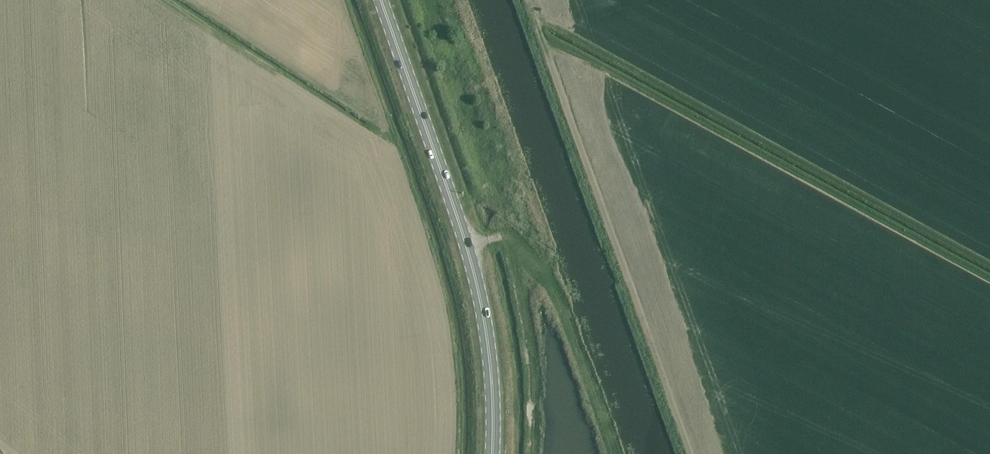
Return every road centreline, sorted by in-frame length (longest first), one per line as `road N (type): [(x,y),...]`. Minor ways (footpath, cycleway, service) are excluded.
road 1 (track): [(689,453),(525,0)]
road 2 (primary): [(492,453),(490,359),(476,279),(381,0)]
road 3 (track): [(162,0),(277,76)]

